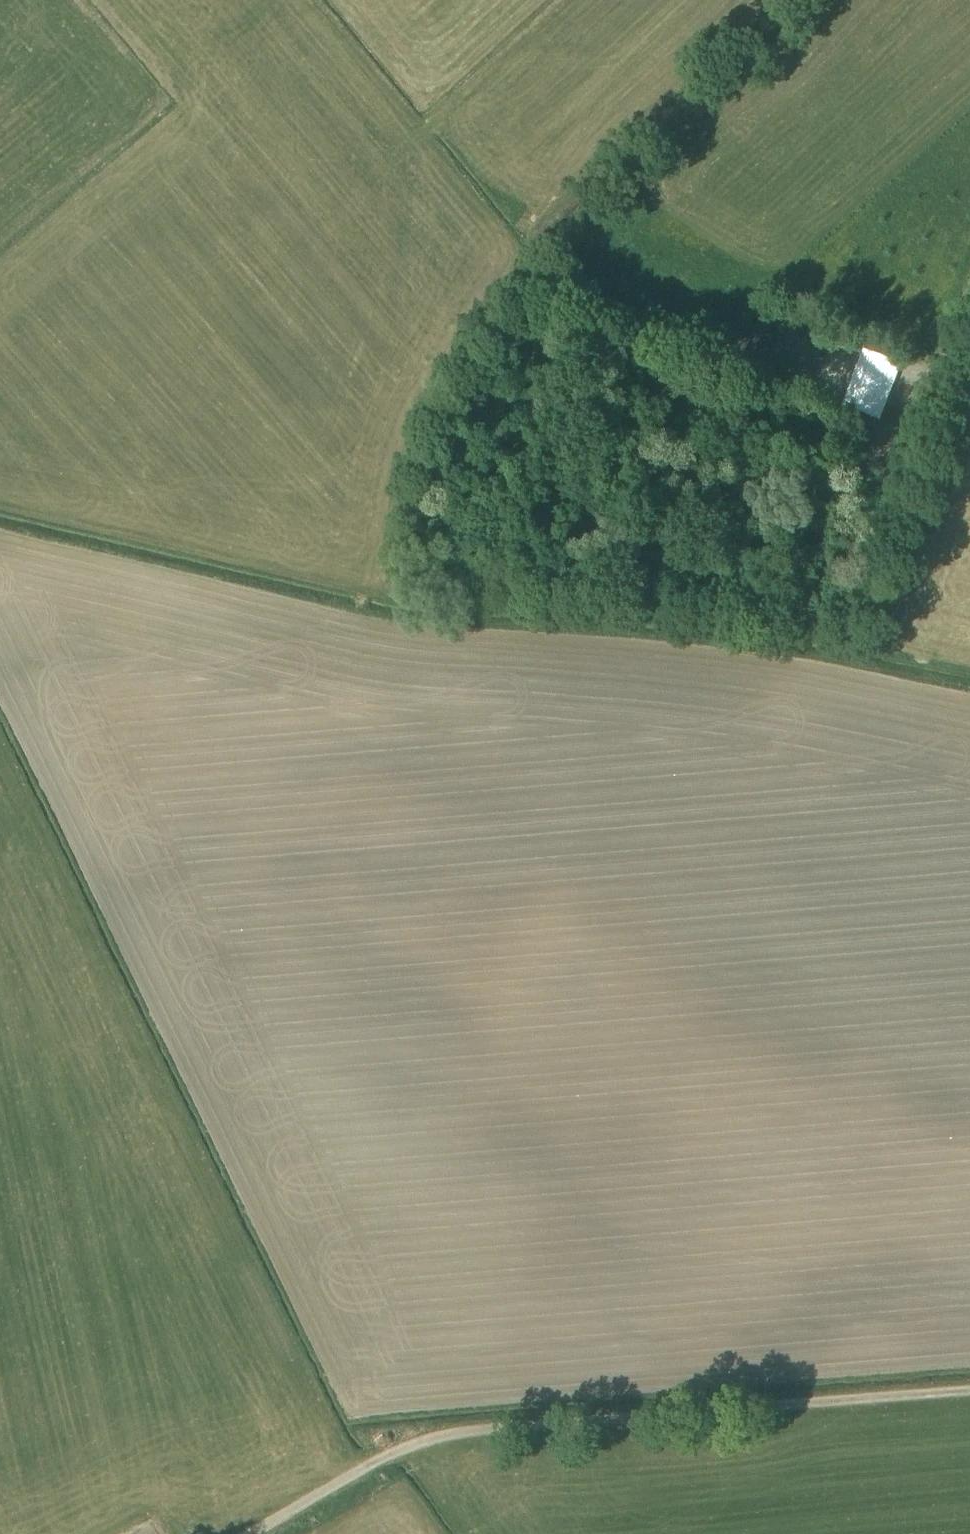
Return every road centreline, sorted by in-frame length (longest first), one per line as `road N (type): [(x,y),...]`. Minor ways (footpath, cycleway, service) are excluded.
road 1 (unclassified): [(918,394),(969,269)]

